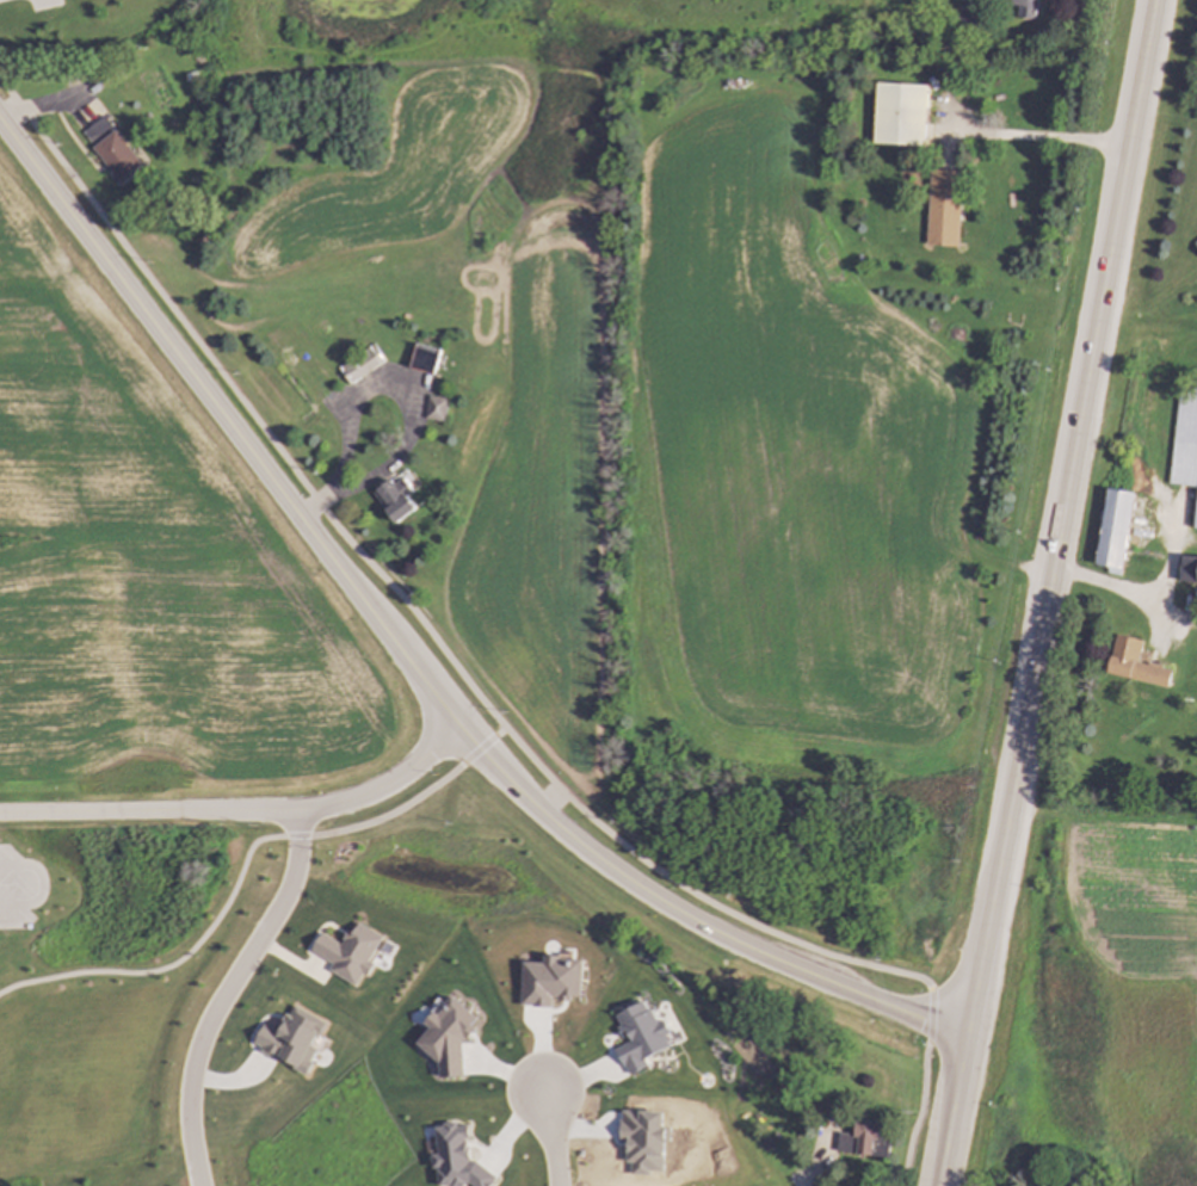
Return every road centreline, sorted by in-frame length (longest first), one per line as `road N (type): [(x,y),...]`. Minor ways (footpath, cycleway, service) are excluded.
road 1 (tertiary): [(0,124),(422,684),(582,852),(732,944),(968,1036)]
road 2 (secondary): [(1157,0),(940,1185)]
road 3 (residential): [(455,722),(381,786),(331,807),(0,810)]
road 4 (residential): [(295,810),(297,842),(283,901),(202,1049),(193,1111),(203,1185)]

